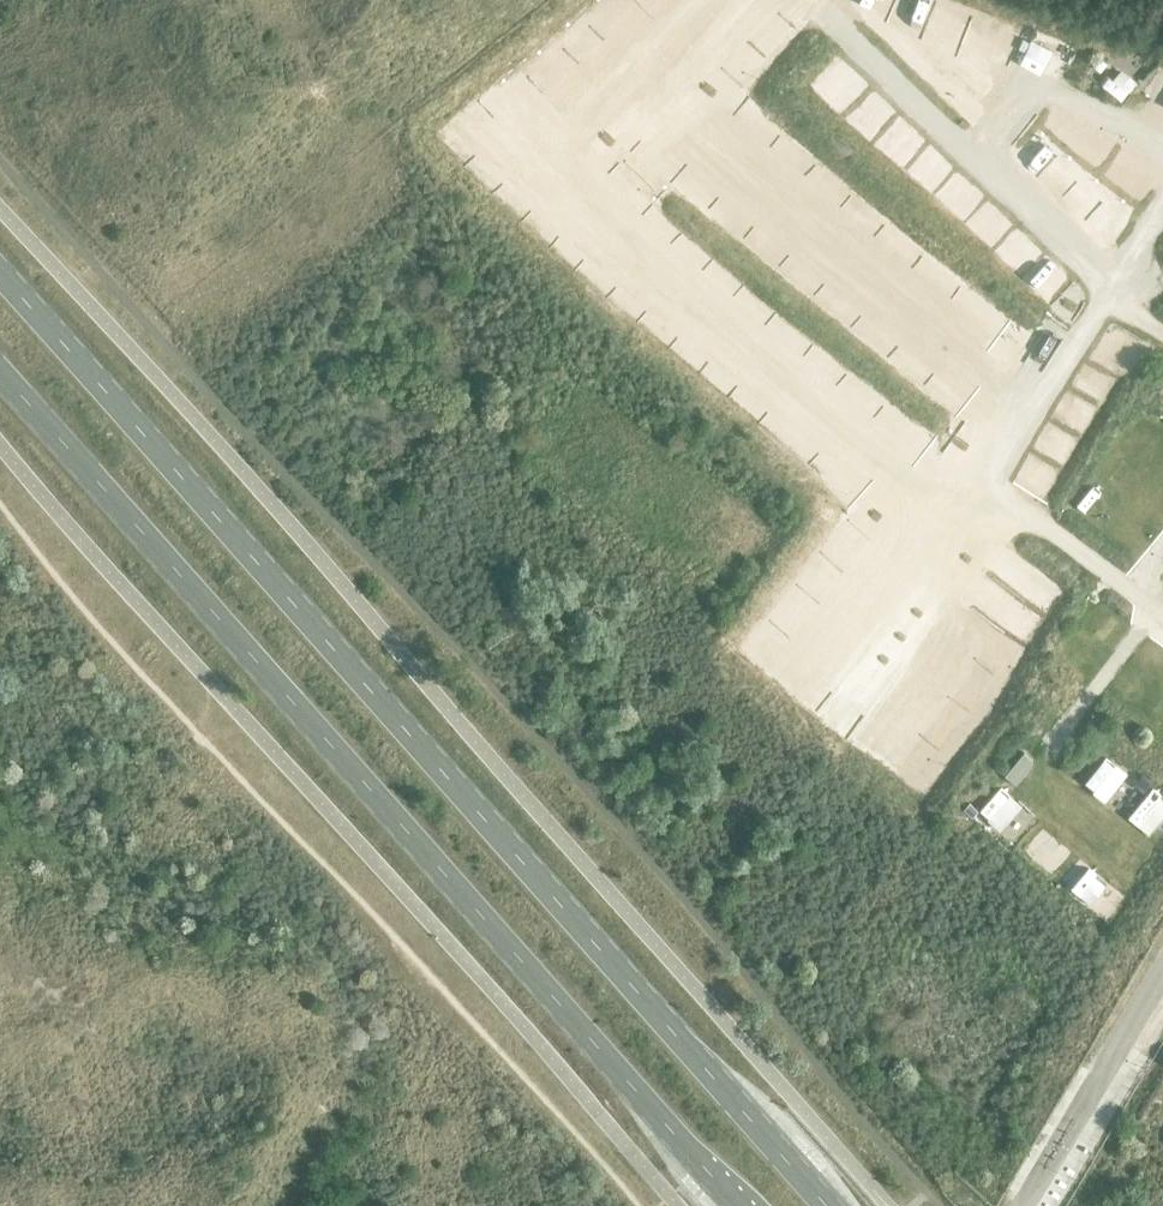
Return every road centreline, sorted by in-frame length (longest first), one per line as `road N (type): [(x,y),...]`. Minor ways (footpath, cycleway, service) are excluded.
road 1 (primary): [(832,1205),(0,285)]
road 2 (primary): [(0,375),(741,1205)]

